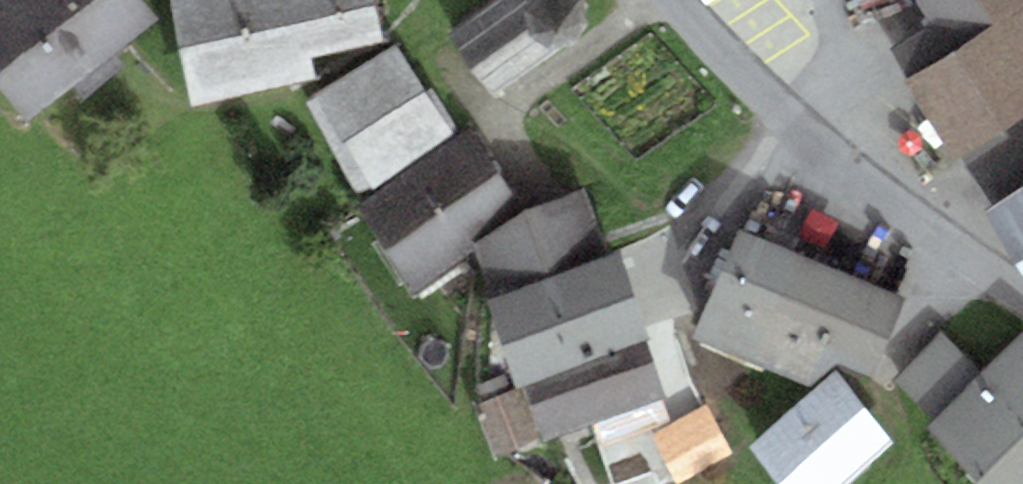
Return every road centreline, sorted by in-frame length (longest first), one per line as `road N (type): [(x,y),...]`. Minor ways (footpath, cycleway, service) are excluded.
road 1 (unclassified): [(664,0),(813,142),(1022,295)]

